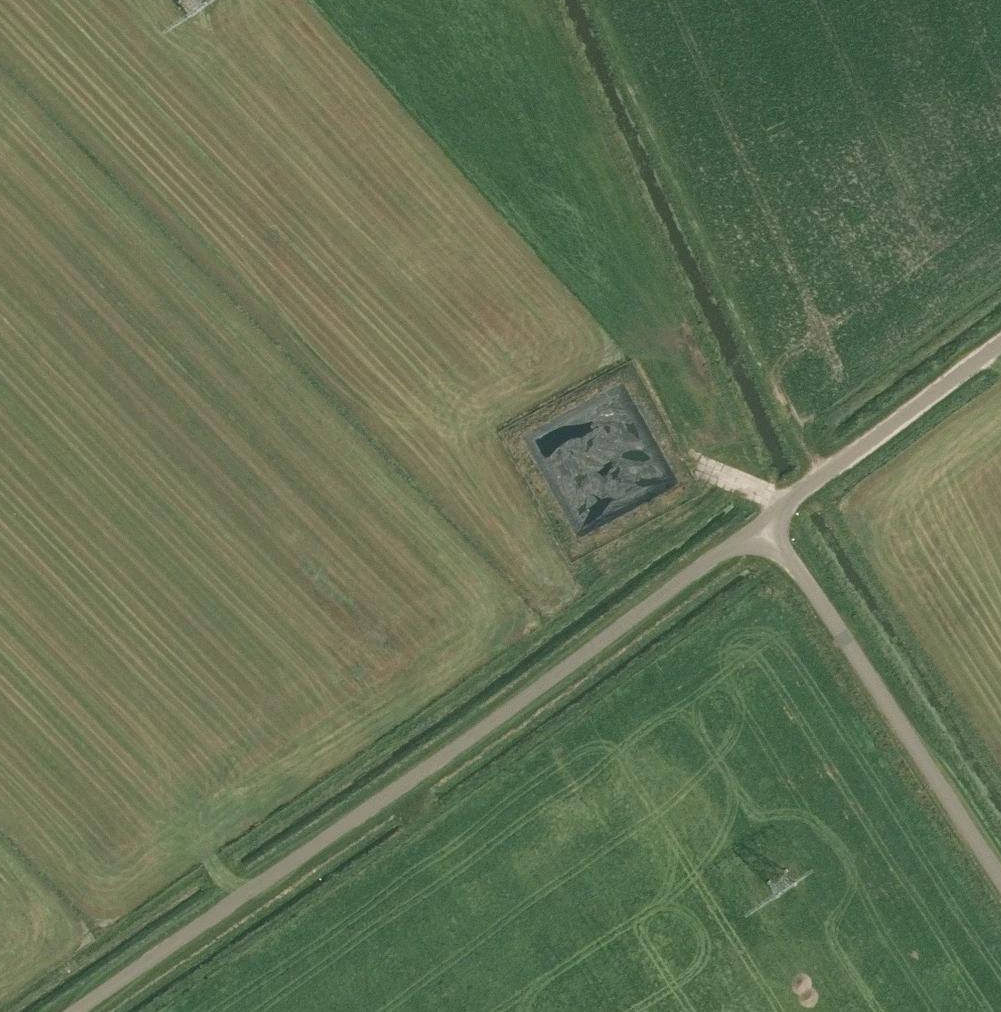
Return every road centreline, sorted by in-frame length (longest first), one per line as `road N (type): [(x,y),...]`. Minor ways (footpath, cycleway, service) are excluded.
road 1 (unclassified): [(72,1011),(480,731),(764,521)]
road 2 (unclassified): [(1000,882),(764,521)]
road 3 (unclassified): [(764,521),(1000,344)]

